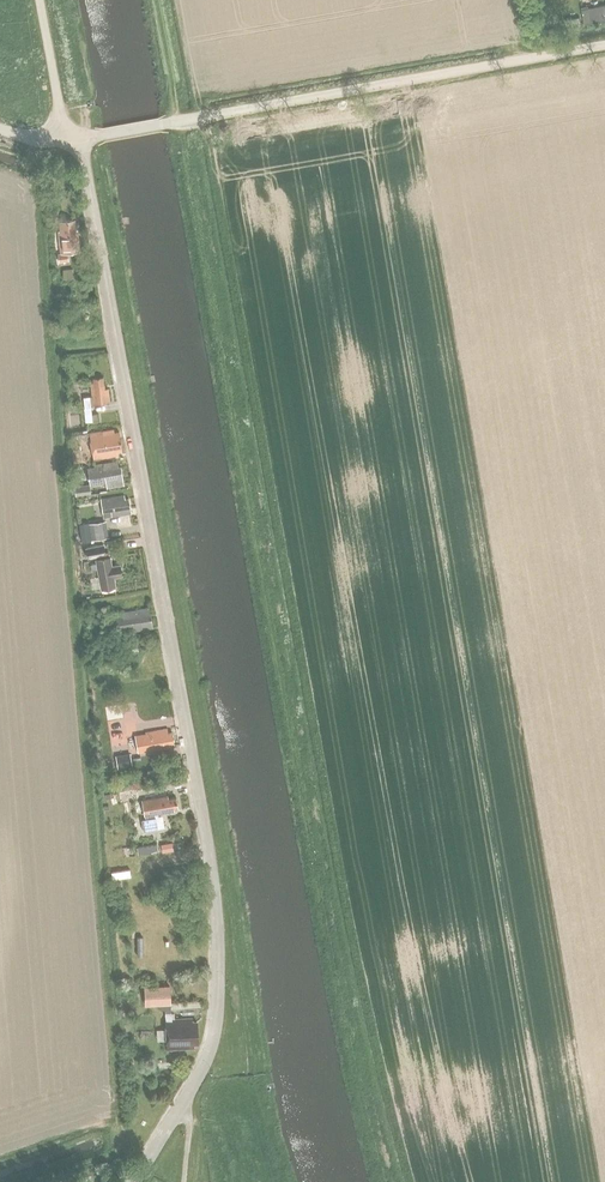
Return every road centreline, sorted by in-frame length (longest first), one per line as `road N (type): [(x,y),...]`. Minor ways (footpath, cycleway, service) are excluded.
road 1 (unclassified): [(134,1181),(208,1053),(216,924),(77,140)]
road 2 (unclassified): [(77,140),(604,48)]
road 3 (unclassified): [(77,140),(63,121),(40,0)]

